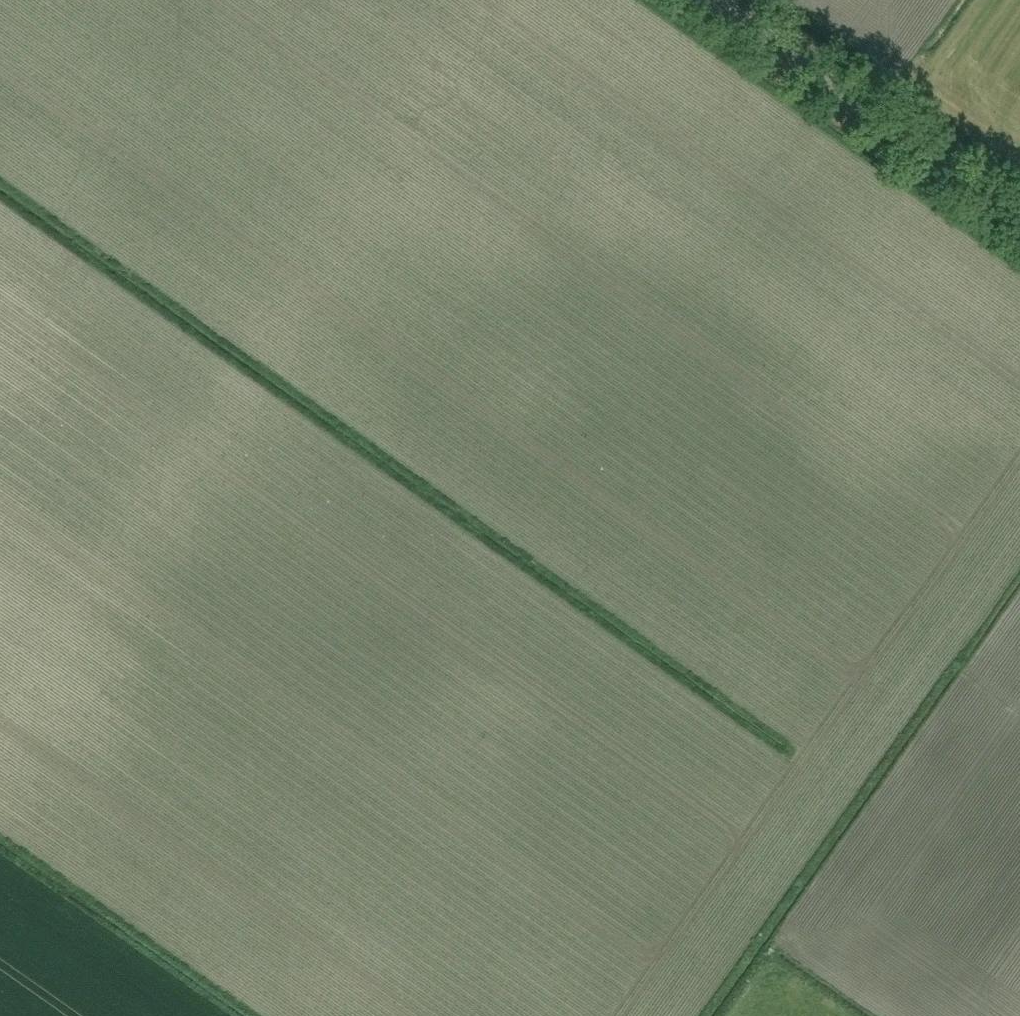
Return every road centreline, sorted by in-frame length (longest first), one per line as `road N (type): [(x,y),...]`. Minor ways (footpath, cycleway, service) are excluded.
road 1 (unclassified): [(1019,216),(716,0)]

